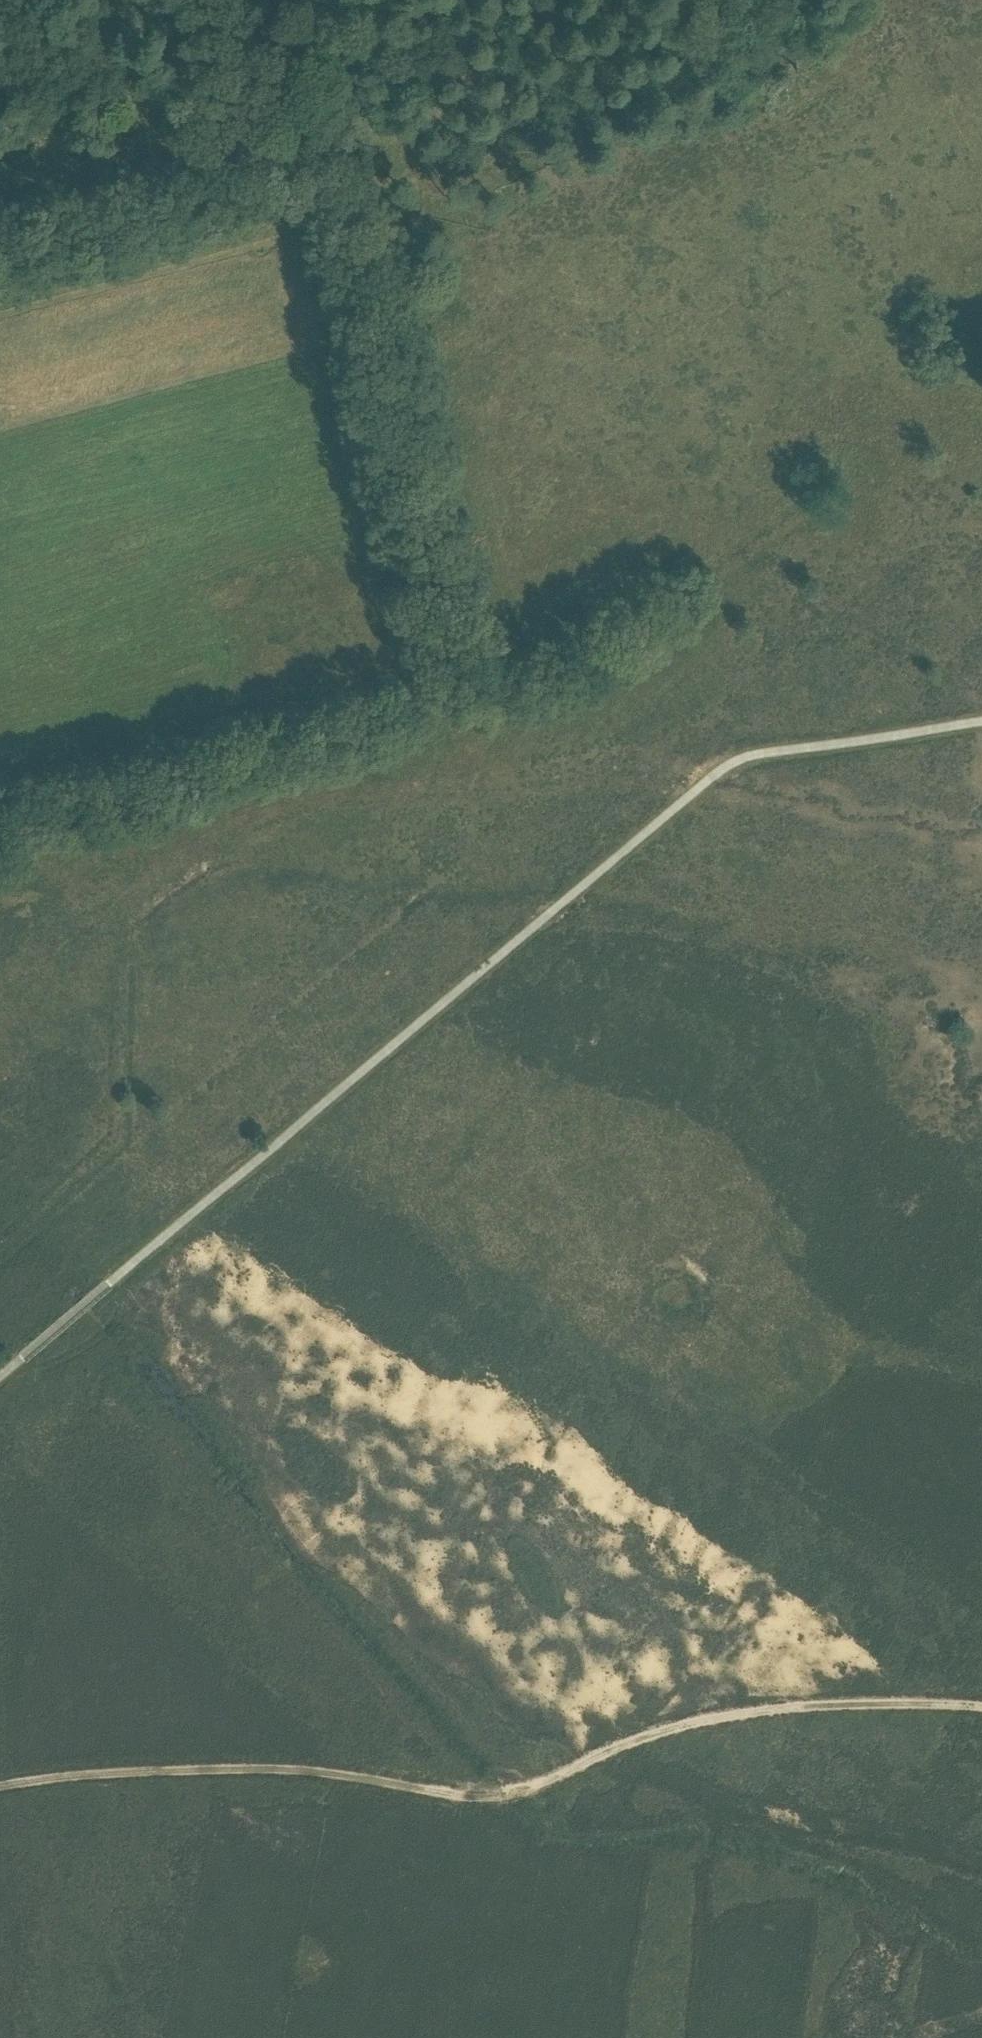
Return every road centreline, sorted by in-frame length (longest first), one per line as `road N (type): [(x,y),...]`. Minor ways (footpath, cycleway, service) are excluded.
road 1 (track): [(212,0),(238,53),(304,129),(318,167),(314,207),(292,242)]

